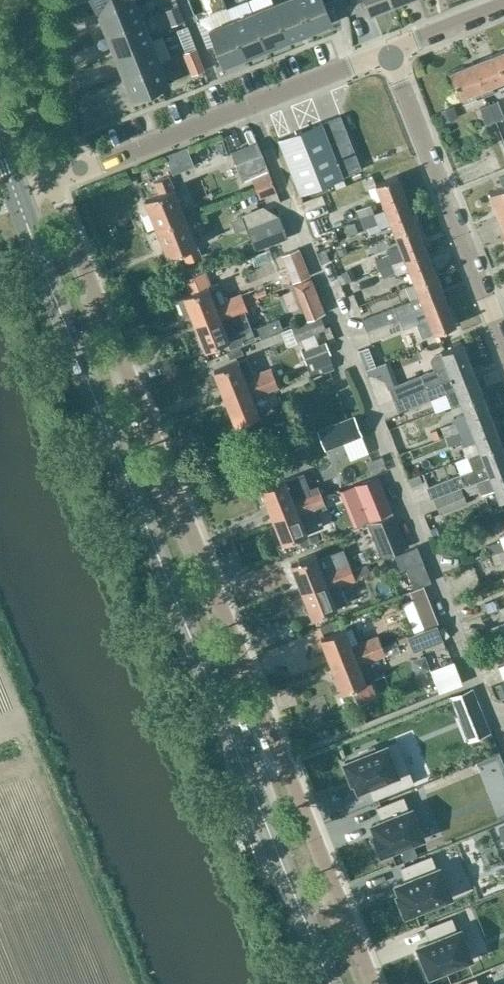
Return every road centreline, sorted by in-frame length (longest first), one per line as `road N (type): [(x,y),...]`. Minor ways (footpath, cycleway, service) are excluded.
road 1 (residential): [(372,983),(51,182)]
road 2 (tertiary): [(329,983),(16,198)]
road 3 (residential): [(386,53),(75,172)]
road 4 (residential): [(503,346),(386,53)]
road 5 (residential): [(75,172),(69,0)]
road 6 (residential): [(503,8),(386,53)]

